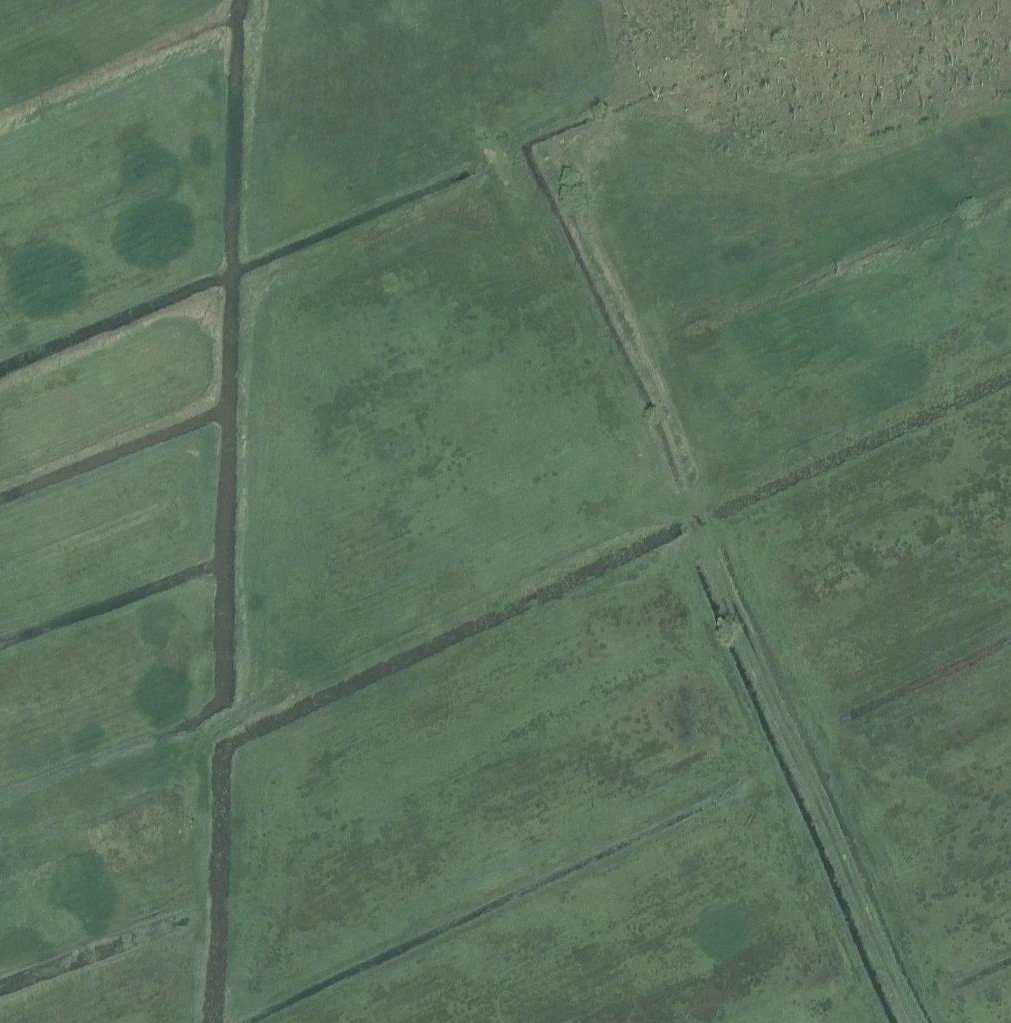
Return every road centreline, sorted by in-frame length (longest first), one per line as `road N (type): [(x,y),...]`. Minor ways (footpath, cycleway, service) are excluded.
road 1 (track): [(921,1022),(690,497)]

